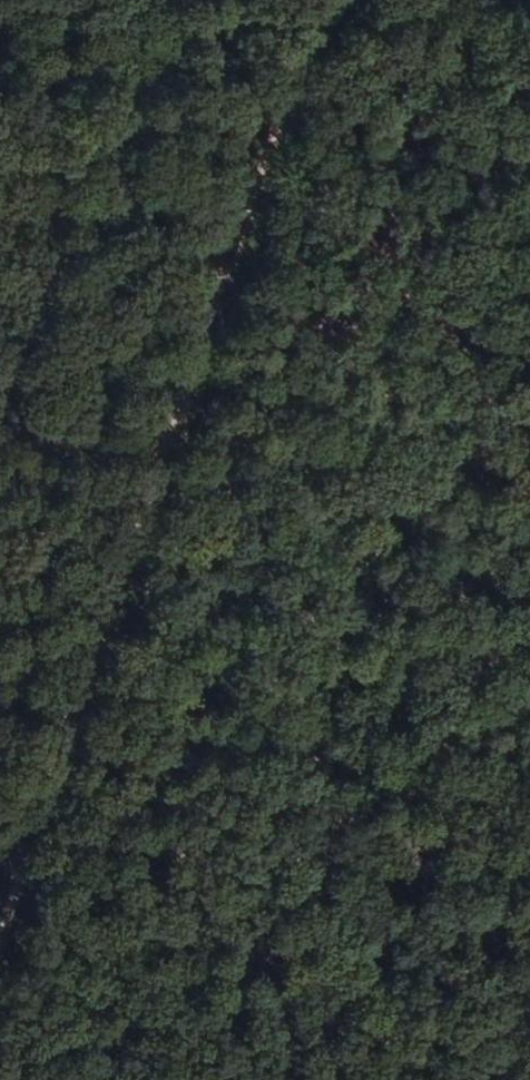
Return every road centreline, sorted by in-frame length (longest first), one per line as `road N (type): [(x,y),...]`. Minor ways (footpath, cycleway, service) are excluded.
road 1 (track): [(0,883),(263,106),(328,0)]
road 2 (track): [(0,844),(529,884)]

